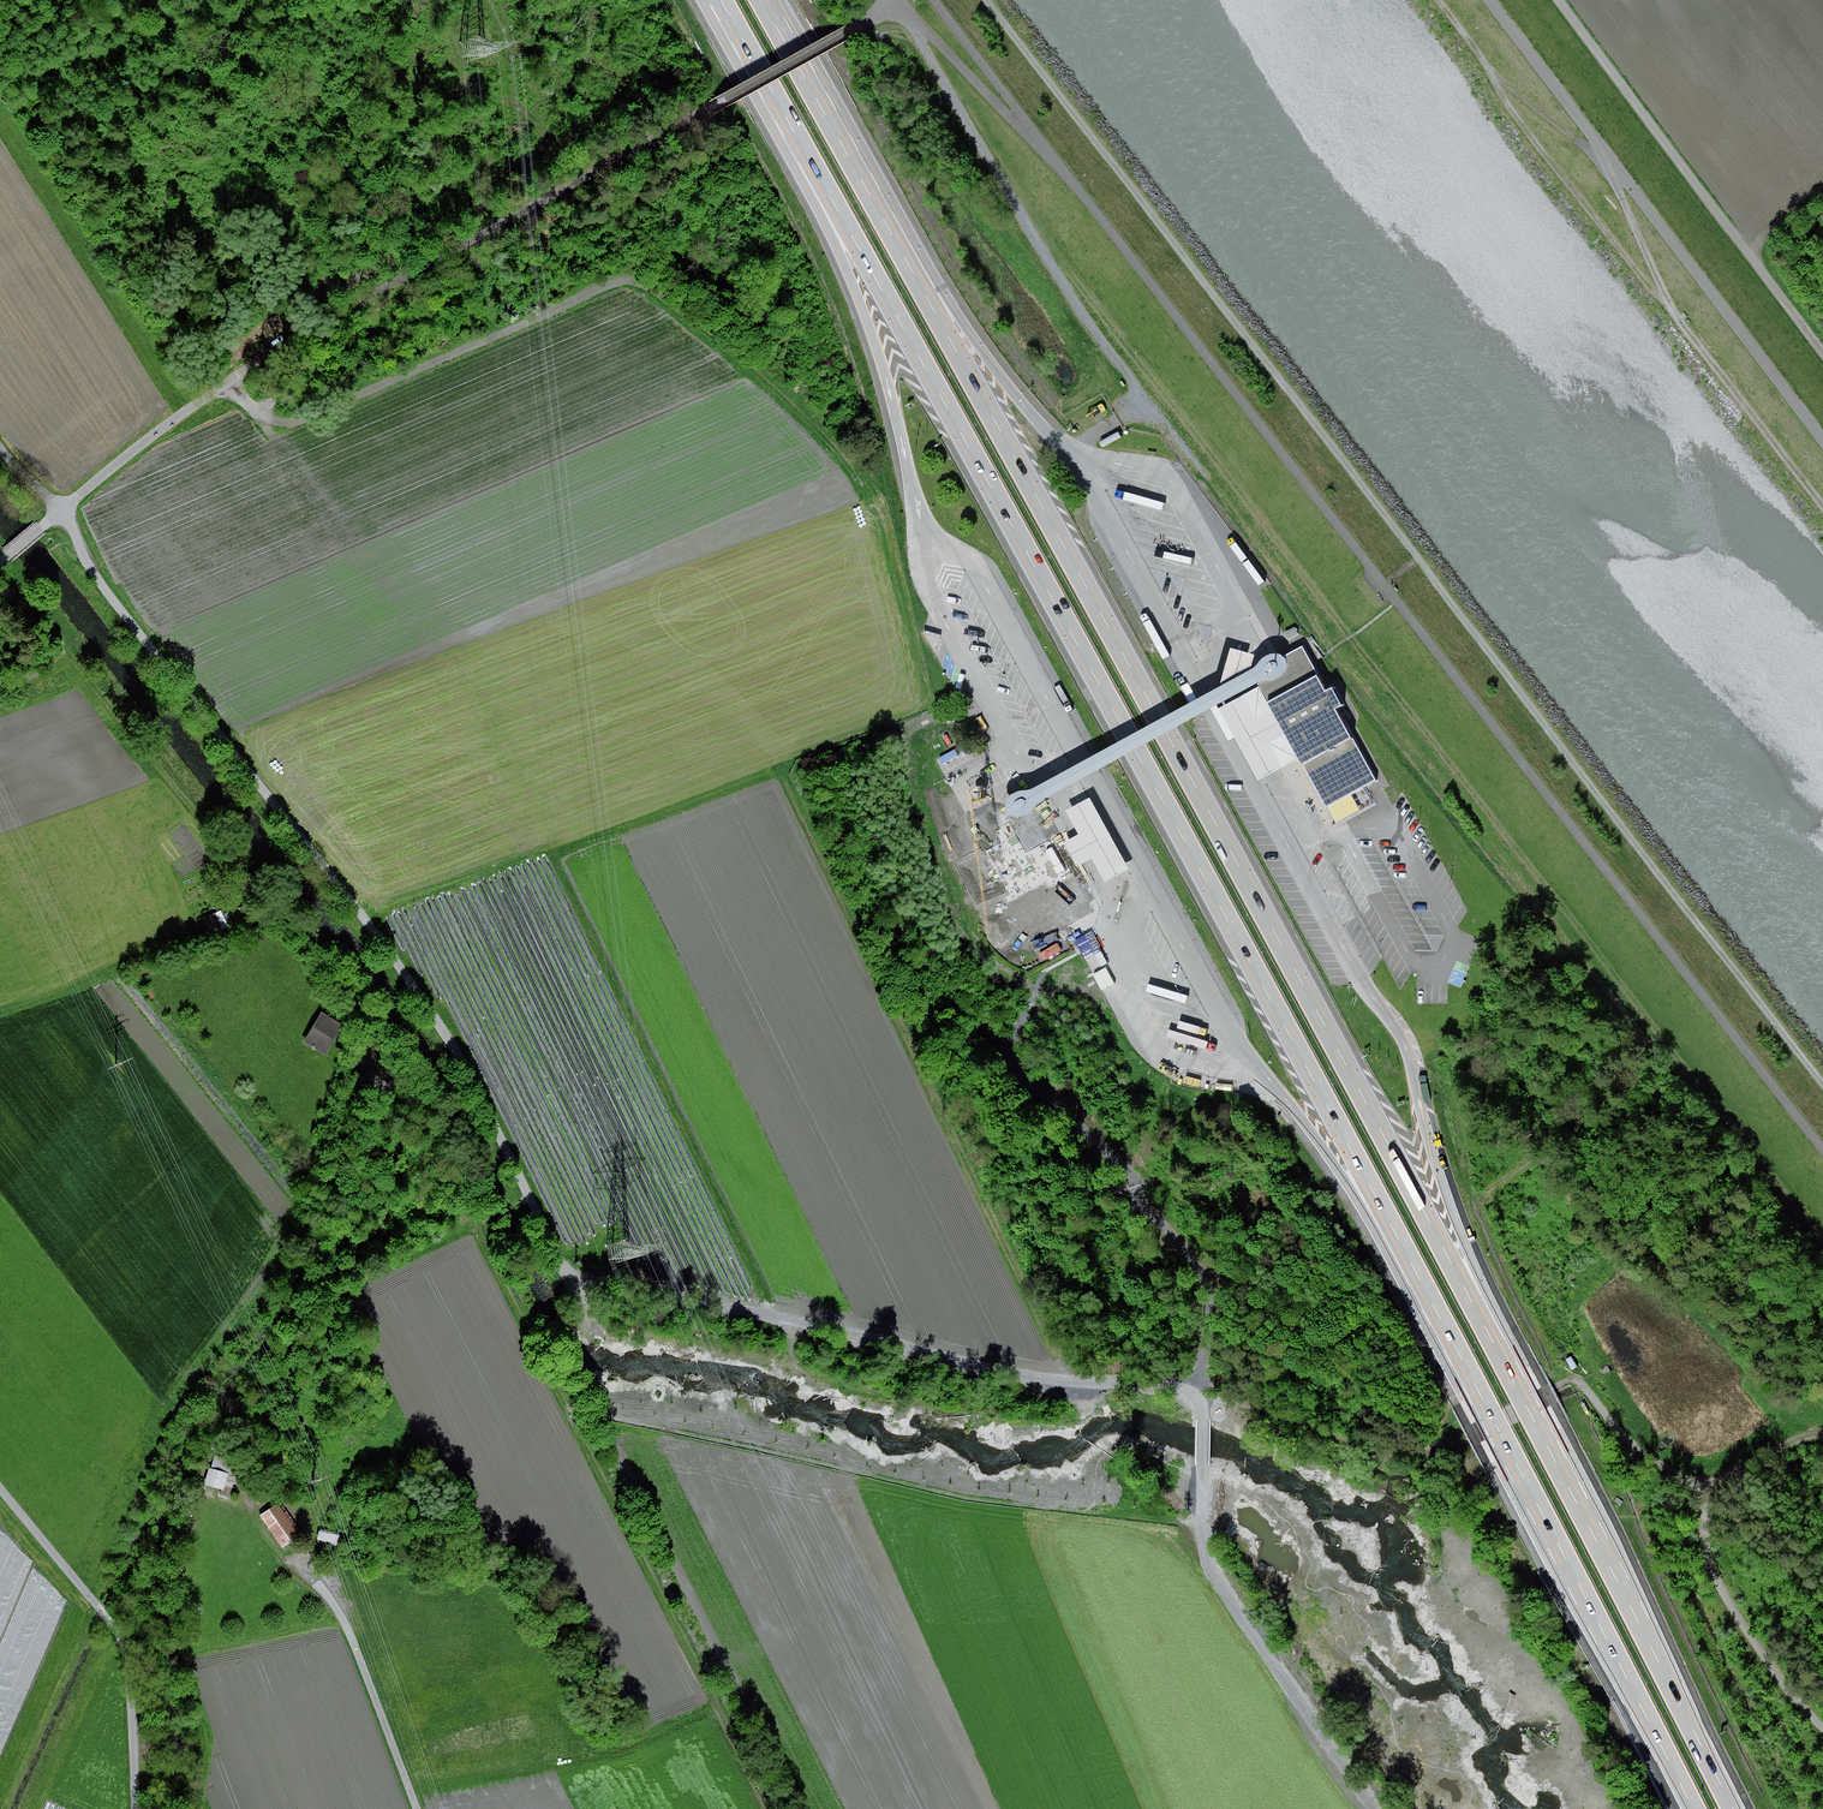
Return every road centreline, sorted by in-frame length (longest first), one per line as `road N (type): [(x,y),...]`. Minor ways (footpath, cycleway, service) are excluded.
road 1 (track): [(1373,1808),(1206,1563),(1203,1421),(1187,1389),(1166,1380),(1044,1376),(679,1290),(572,1279),(514,1156),(413,987),(84,557),(63,511),(26,482),(0,446)]
road 2 (track): [(935,0),(1822,1149)]
road 3 (track): [(989,0),(1822,1077)]
road 4 (motorway): [(794,132),(1432,1304)]
road 5 (motorway): [(1505,1366),(870,195)]
road 6 (track): [(0,563),(209,395),(898,2)]
road 7 (track): [(1333,648),(1064,286),(898,2)]
road 8 (track): [(1822,509),(1675,316),(1608,168),(1497,80),(1436,0)]
road 9 (motorway): [(1432,1304),(1691,1808)]
road 10 (track): [(236,379),(457,664),(501,735),(544,834)]
road 11 (motorway): [(1731,1808),(1505,1366)]
road 12 (track): [(1457,1438),(1575,1376),(1693,1524),(1800,1441),(1822,1437)]
road 13 (track): [(798,1371),(993,1808)]
road 14 (track): [(1554,0),(1822,354)]
road 15 (track): [(1457,1438),(1431,1453),(1385,1454),(1187,1389),(1203,1380),(1215,1324),(1202,1275)]
road 16 (track): [(0,1480),(127,1638),(150,1808)]
road 17 (motorway): [(794,132),(801,179),(866,315),(895,411)]
road 18 (track): [(1497,80),(1545,159),(1675,316)]
road 19 (motorway): [(1505,1366),(1500,1320),(1452,1208),(1419,1102)]
road 20 (track): [(422,1808),(353,1630),(312,1566)]
road 21 (motorway): [(1021,401),(905,225),(870,195)]
road 22 (motorway): [(1293,1109),(1398,1275),(1432,1304)]
road 23 (track): [(1693,1524),(1822,1724)]
road 24 (motorway): [(870,195),(761,0)]
road 25 (track): [(1046,151),(897,0)]
road 26 (motorway): [(721,0),(794,132)]

